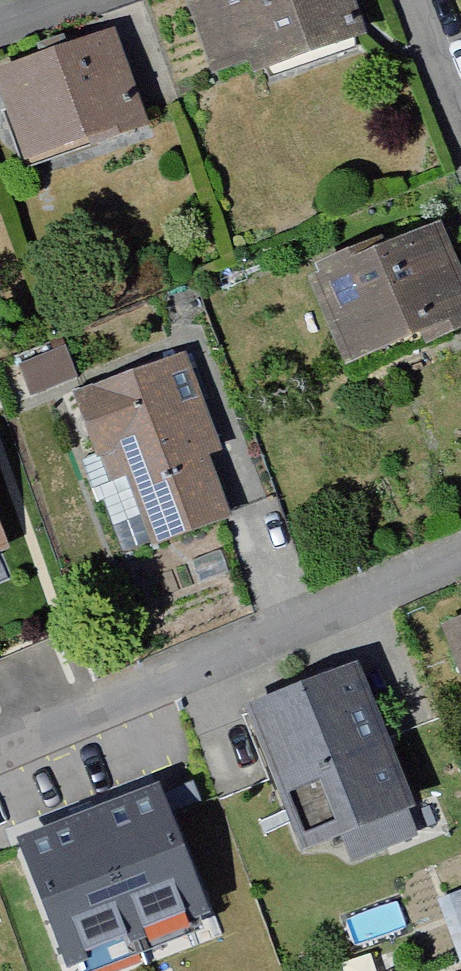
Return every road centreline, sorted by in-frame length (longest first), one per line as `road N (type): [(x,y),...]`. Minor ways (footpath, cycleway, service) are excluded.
road 1 (residential): [(0,749),(460,564)]

